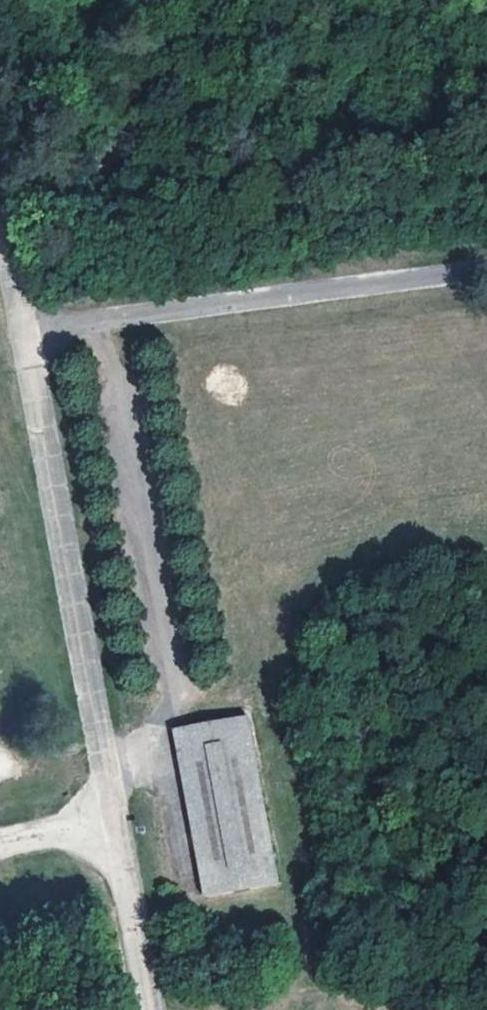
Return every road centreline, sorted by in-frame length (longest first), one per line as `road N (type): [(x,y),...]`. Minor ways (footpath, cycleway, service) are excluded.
road 1 (unclassified): [(24,328),(117,821)]
road 2 (unclassified): [(24,328),(486,265)]
road 3 (unclassified): [(117,821),(153,1009)]
road 4 (track): [(24,328),(0,206)]

